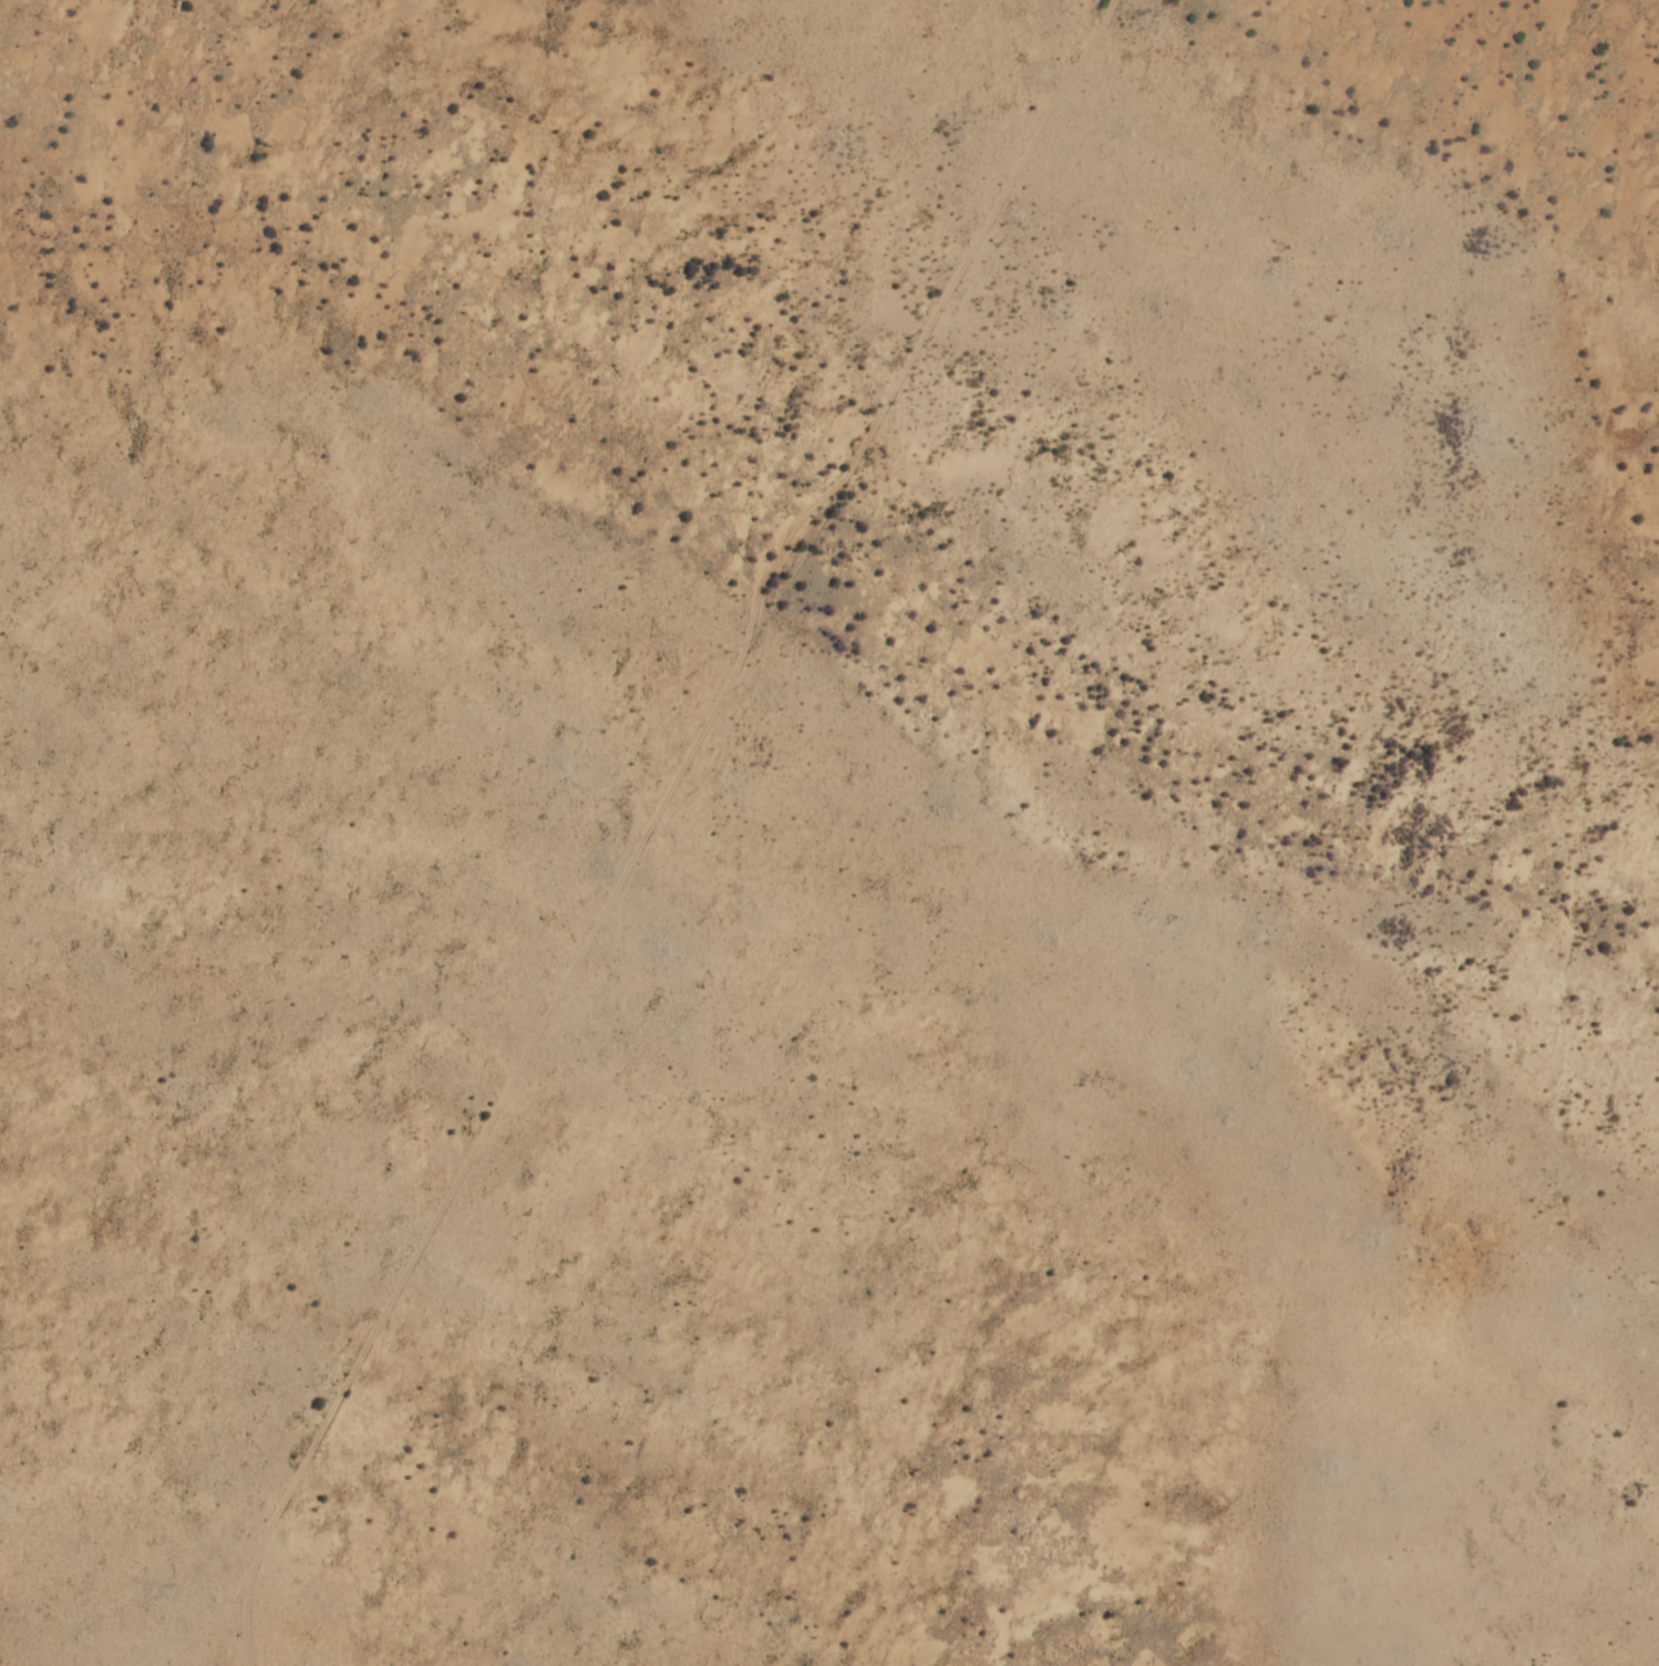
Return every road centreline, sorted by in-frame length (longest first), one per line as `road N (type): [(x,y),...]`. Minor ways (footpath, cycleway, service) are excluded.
road 1 (track): [(286,1665),(839,614),(1121,0)]
road 2 (track): [(1658,1395),(1550,1665)]

